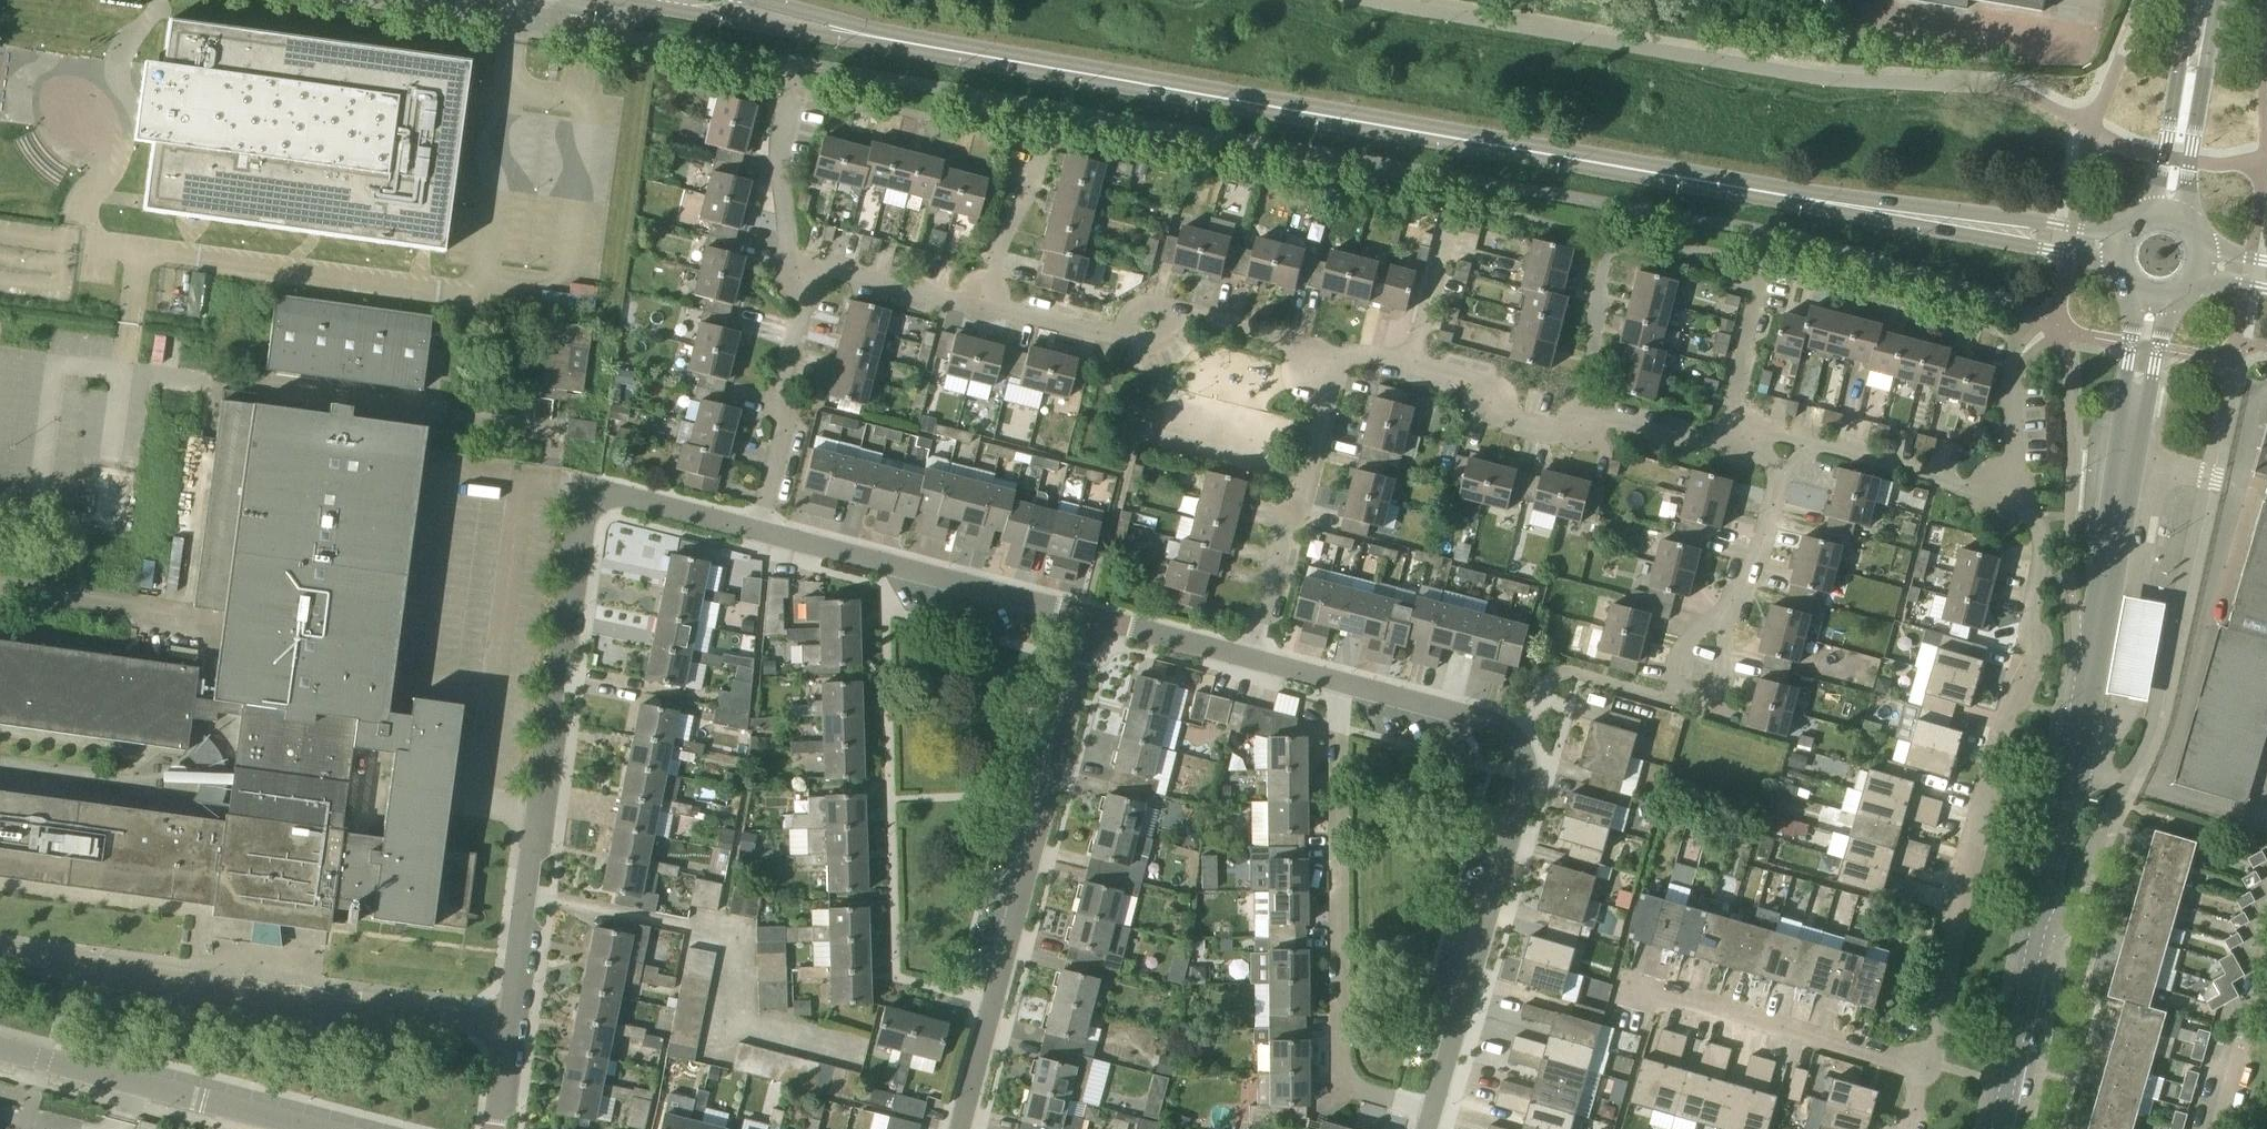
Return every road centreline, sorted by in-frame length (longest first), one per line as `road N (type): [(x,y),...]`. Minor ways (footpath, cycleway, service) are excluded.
road 1 (residential): [(1928,1064),(1959,895),(2032,644),(2045,538),(2019,499),(1812,444)]
road 2 (tertiary): [(1686,178),(898,41)]
road 3 (residential): [(758,532),(616,496),(589,497),(512,1034)]
road 4 (residential): [(1999,1128),(2116,520)]
road 5 (residential): [(1434,1111),(1521,805),(1525,760),(1510,730),(1334,684)]
road 6 (residential): [(962,1128),(1095,622)]
road 7 (residential): [(512,1034),(0,960)]
road 8 (residential): [(1434,1111),(1349,1086),(1337,1064),(1334,684)]
road 9 (tertiary): [(2124,227),(1686,178)]
road 10 (tertiary): [(1686,178),(2064,250),(2116,268)]
road 11 (residential): [(1741,437),(1703,441),(1582,412),(1540,428),(1504,419),(1466,377),(1409,361)]
road 12 (residential): [(1095,622),(758,532)]
road 13 (residential): [(1928,1064),(1659,991),(1628,996),(1616,1011)]
road 14 (residential): [(1248,662),(1283,533),(1307,491),(1332,359)]
road 15 (residential): [(305,1128),(0,1050)]
road 16 (tertiary): [(627,0),(898,41)]
road 17 (residential): [(807,276),(777,398),(782,441),(758,532)]
road 18 (residential): [(2116,520),(2176,296)]
road 19 (residential): [(2133,291),(2116,520)]
road 20 (residential): [(2185,219),(2215,0)]
road 21 (residential): [(2194,0),(2155,187),(2142,213)]
road 22 (residential): [(2266,952),(2214,1128)]
road 23 (residential): [(807,276),(791,262),(771,169),(788,107)]
road 24 (residential): [(1741,437),(1734,405),(1764,264)]
road 25 (residential): [(974,303),(1030,187),(1037,140)]
road 26 (residential): [(1332,359),(1164,316)]
road 27 (residential): [(974,303),(835,270),(807,276)]
road 28 (residential): [(1409,361),(1454,207)]
road 29 (residential): [(1248,662),(1095,622)]
road 30 (residential): [(1127,331),(1104,334),(974,303)]
road 31 (residential): [(1724,622),(1759,557),(1778,477)]
road 32 (tertiary): [(898,41),(757,0)]

